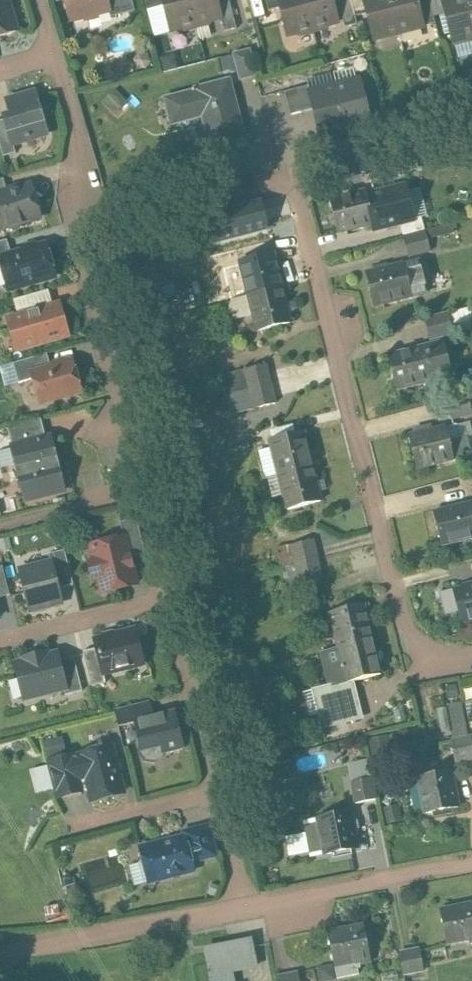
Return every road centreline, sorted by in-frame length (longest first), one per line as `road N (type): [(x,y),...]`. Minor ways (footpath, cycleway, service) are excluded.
road 1 (residential): [(471,654),(425,642),(412,625),(290,157)]
road 2 (residential): [(54,51),(75,126),(82,223),(142,486)]
road 3 (residential): [(246,908),(0,947)]
road 4 (residential): [(471,862),(246,908)]
road 5 (residential): [(166,592),(212,789)]
road 6 (residential): [(166,592),(0,633)]
road 7 (residential): [(142,486),(0,522)]
road 8 (residential): [(212,789),(76,820)]
road 9 (residential): [(212,789),(246,908)]

